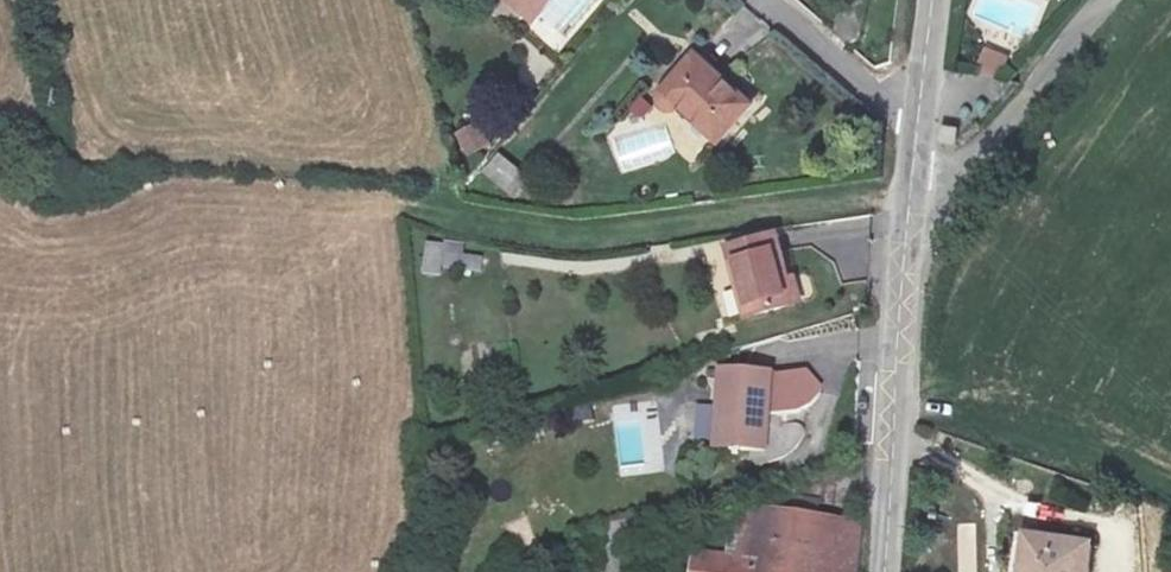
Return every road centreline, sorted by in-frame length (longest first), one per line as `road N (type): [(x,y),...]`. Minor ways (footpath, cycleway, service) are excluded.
road 1 (track): [(401,204),(587,235),(912,194)]
road 2 (unclassified): [(912,194),(882,571)]
road 3 (residential): [(1107,0),(957,182),(912,194)]
road 4 (residential): [(765,0),(891,102),(920,108)]

